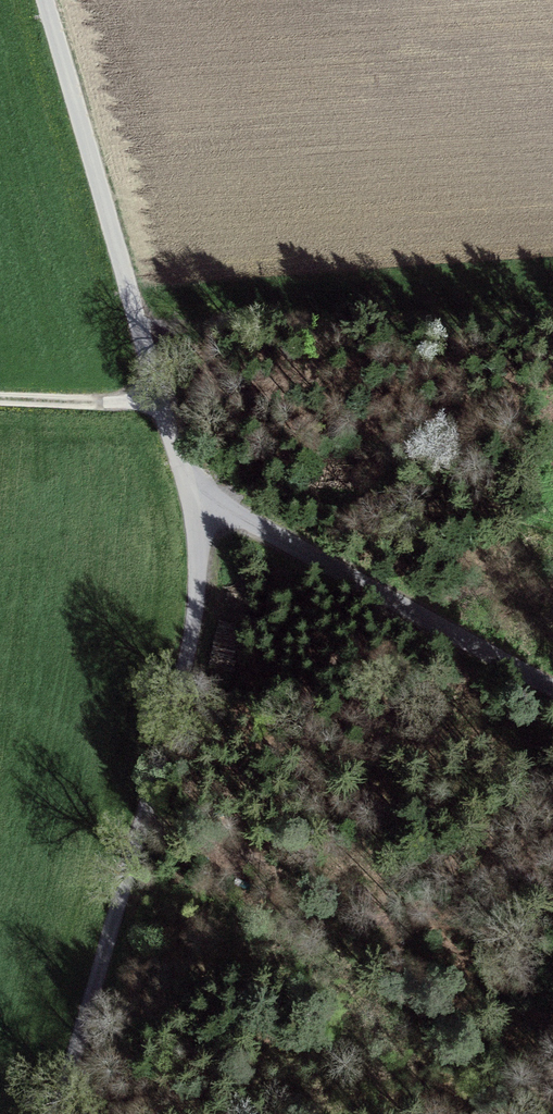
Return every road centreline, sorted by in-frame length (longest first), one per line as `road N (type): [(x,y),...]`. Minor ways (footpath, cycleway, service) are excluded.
road 1 (unclassified): [(192,490),(198,570),(174,715),(48,1113)]
road 2 (unclassified): [(47,0),(192,490)]
road 3 (unclassified): [(192,490),(552,697)]
road 4 (track): [(167,394),(0,390)]

